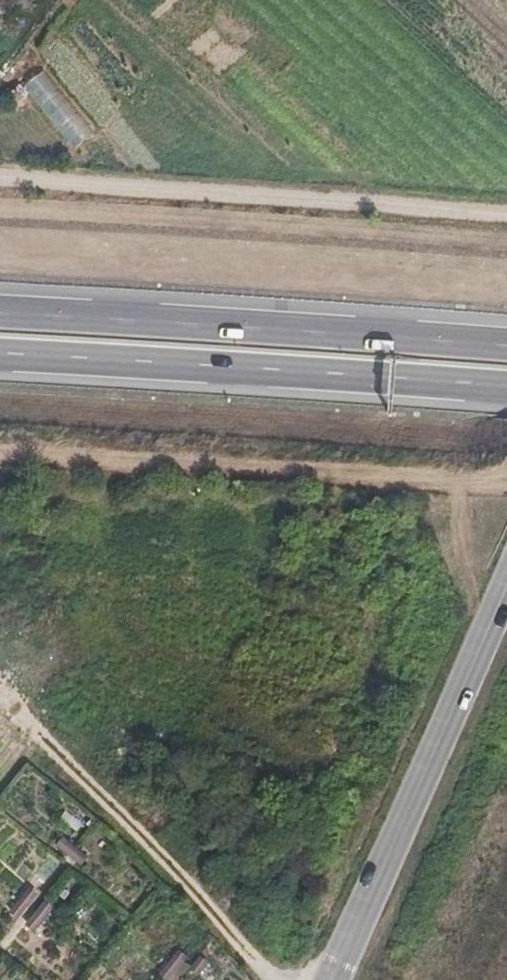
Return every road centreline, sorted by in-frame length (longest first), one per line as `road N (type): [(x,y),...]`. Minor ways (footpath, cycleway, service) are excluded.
road 1 (motorway): [(506,347),(0,314)]
road 2 (motorway): [(0,356),(506,389)]
road 3 (tertiary): [(334,979),(506,591)]
road 4 (track): [(275,979),(255,966),(168,860),(0,702)]

